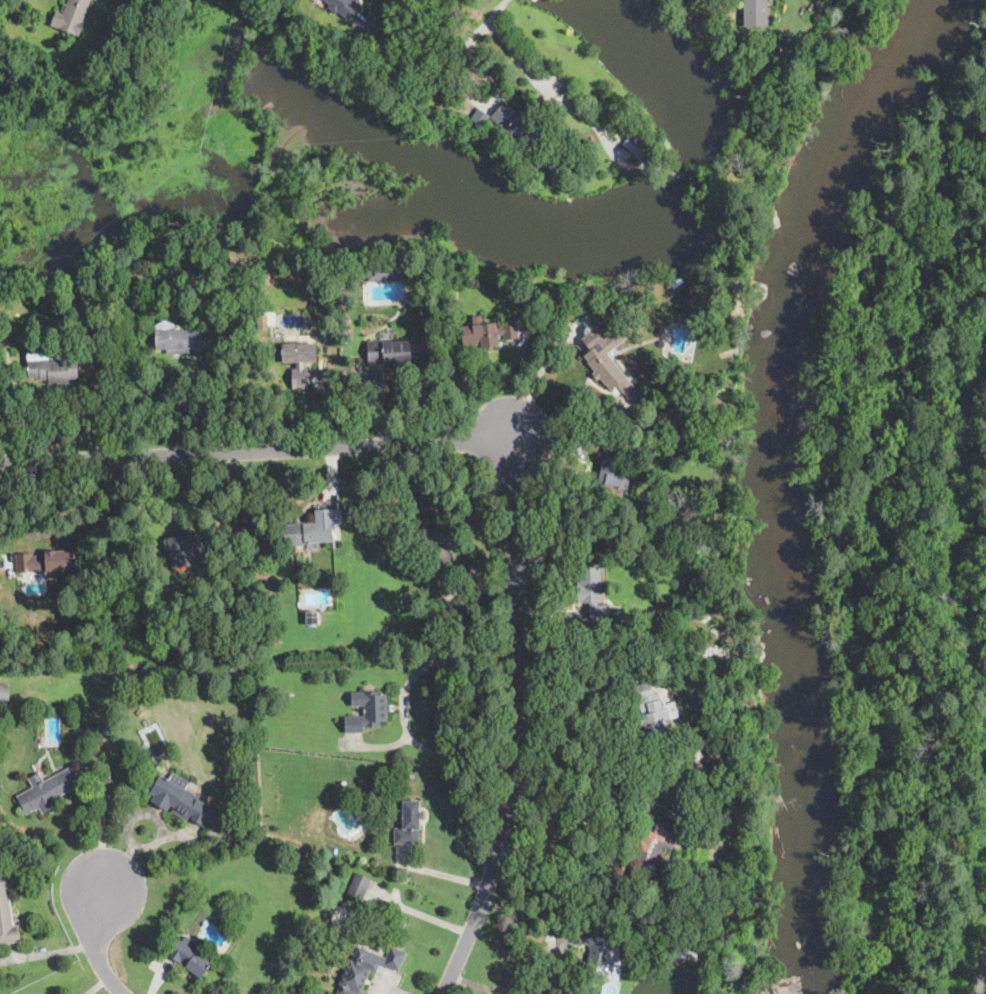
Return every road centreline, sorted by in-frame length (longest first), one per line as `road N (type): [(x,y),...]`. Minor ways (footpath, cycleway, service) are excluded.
road 1 (residential): [(0,464),(511,442),(527,704),(521,763),(496,872),(446,993)]

